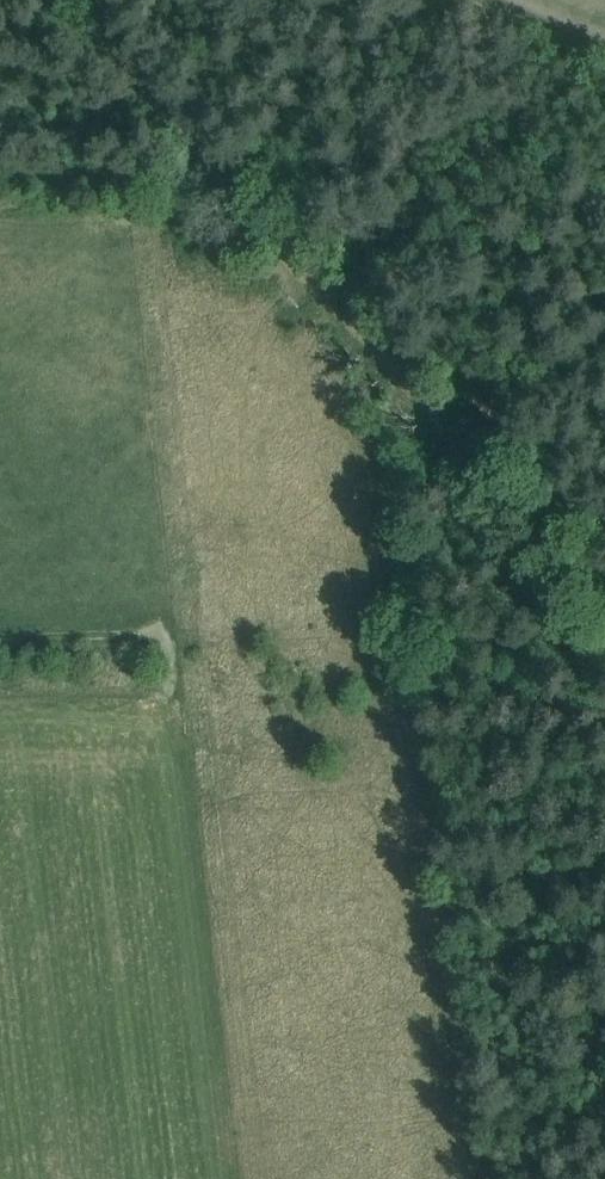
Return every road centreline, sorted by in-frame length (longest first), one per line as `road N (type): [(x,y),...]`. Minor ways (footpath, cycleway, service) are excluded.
road 1 (track): [(604,61),(482,0)]

